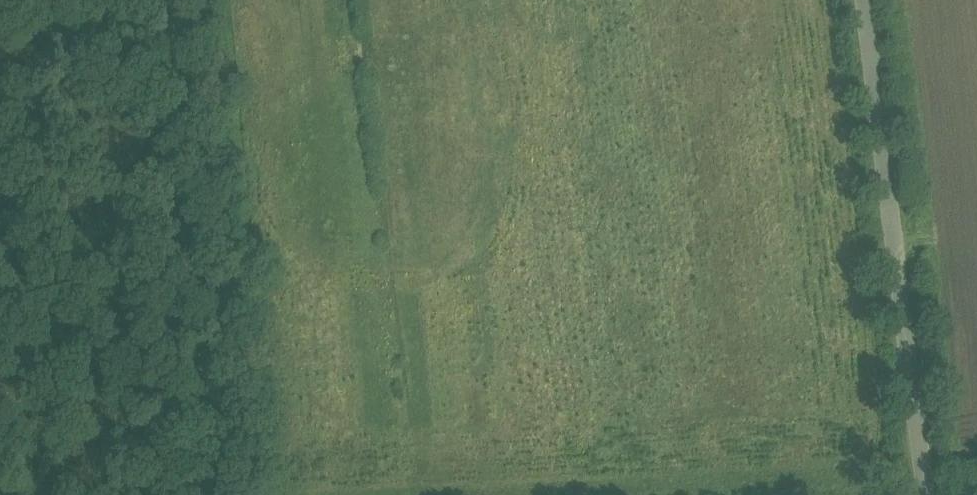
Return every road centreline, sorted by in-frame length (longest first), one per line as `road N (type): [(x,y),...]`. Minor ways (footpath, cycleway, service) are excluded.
road 1 (unclassified): [(931,494),(870,0)]

